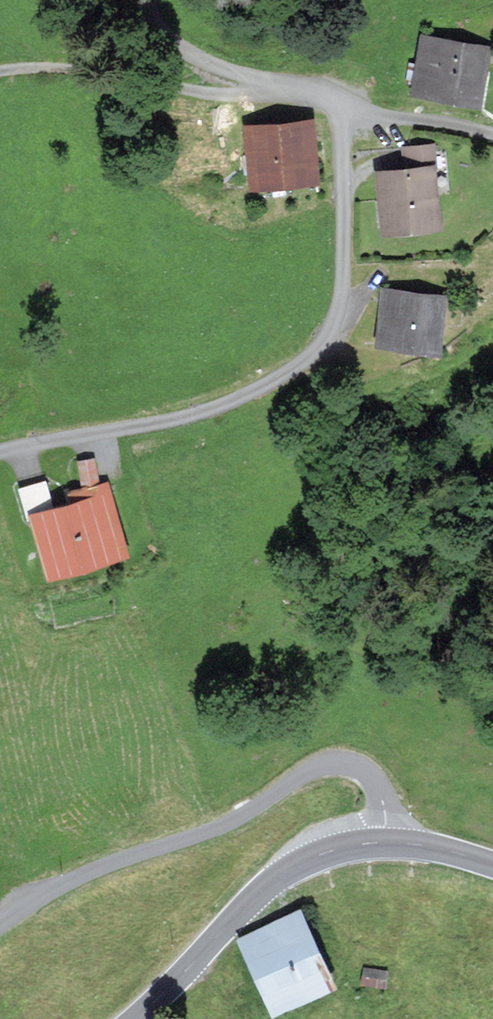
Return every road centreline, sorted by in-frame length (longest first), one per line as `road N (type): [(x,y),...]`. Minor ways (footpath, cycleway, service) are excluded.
road 1 (residential): [(0,453),(185,423),(275,387),(320,353),(344,305),(343,106)]
road 2 (unclassified): [(389,841),(375,777),(354,763),(331,764),(217,828),(64,884),(0,926)]
road 3 (secondary): [(137,1018),(287,870),(333,849),(389,841)]
road 4 (residential): [(305,89),(230,96),(73,70),(0,72)]

